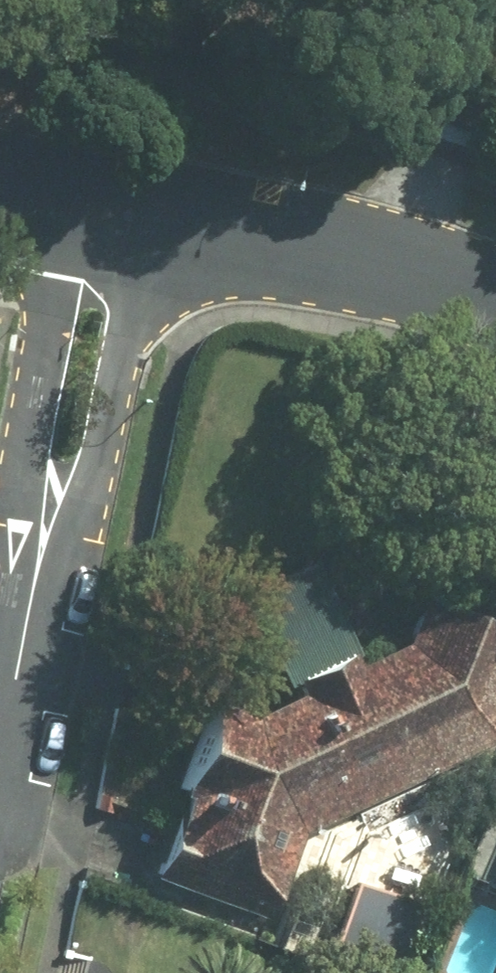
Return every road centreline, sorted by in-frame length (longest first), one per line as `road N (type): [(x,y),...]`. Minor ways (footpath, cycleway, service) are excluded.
road 1 (residential): [(151,227),(92,535),(16,670)]
road 2 (residential): [(16,670),(16,539),(72,212)]
road 3 (tertiary): [(151,227),(454,286),(495,302)]

